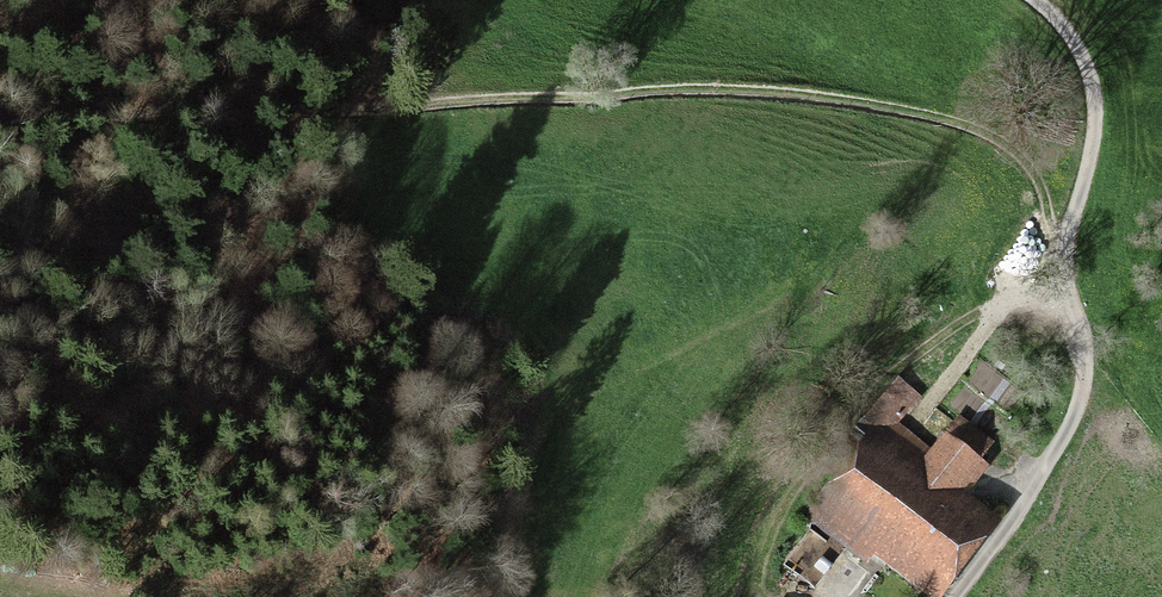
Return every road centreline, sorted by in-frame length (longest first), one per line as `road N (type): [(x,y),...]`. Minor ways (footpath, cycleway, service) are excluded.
road 1 (track): [(0,122),(686,91),(799,94),(910,111),(1016,151),(1042,182),(1046,246),(1066,255)]
road 2 (unclassified): [(957,596),(1026,503),(1081,395),(1079,318),(1066,255),(1092,164),(1096,94),(1089,64),(1034,0)]
road 3 (track): [(226,113),(69,0)]

